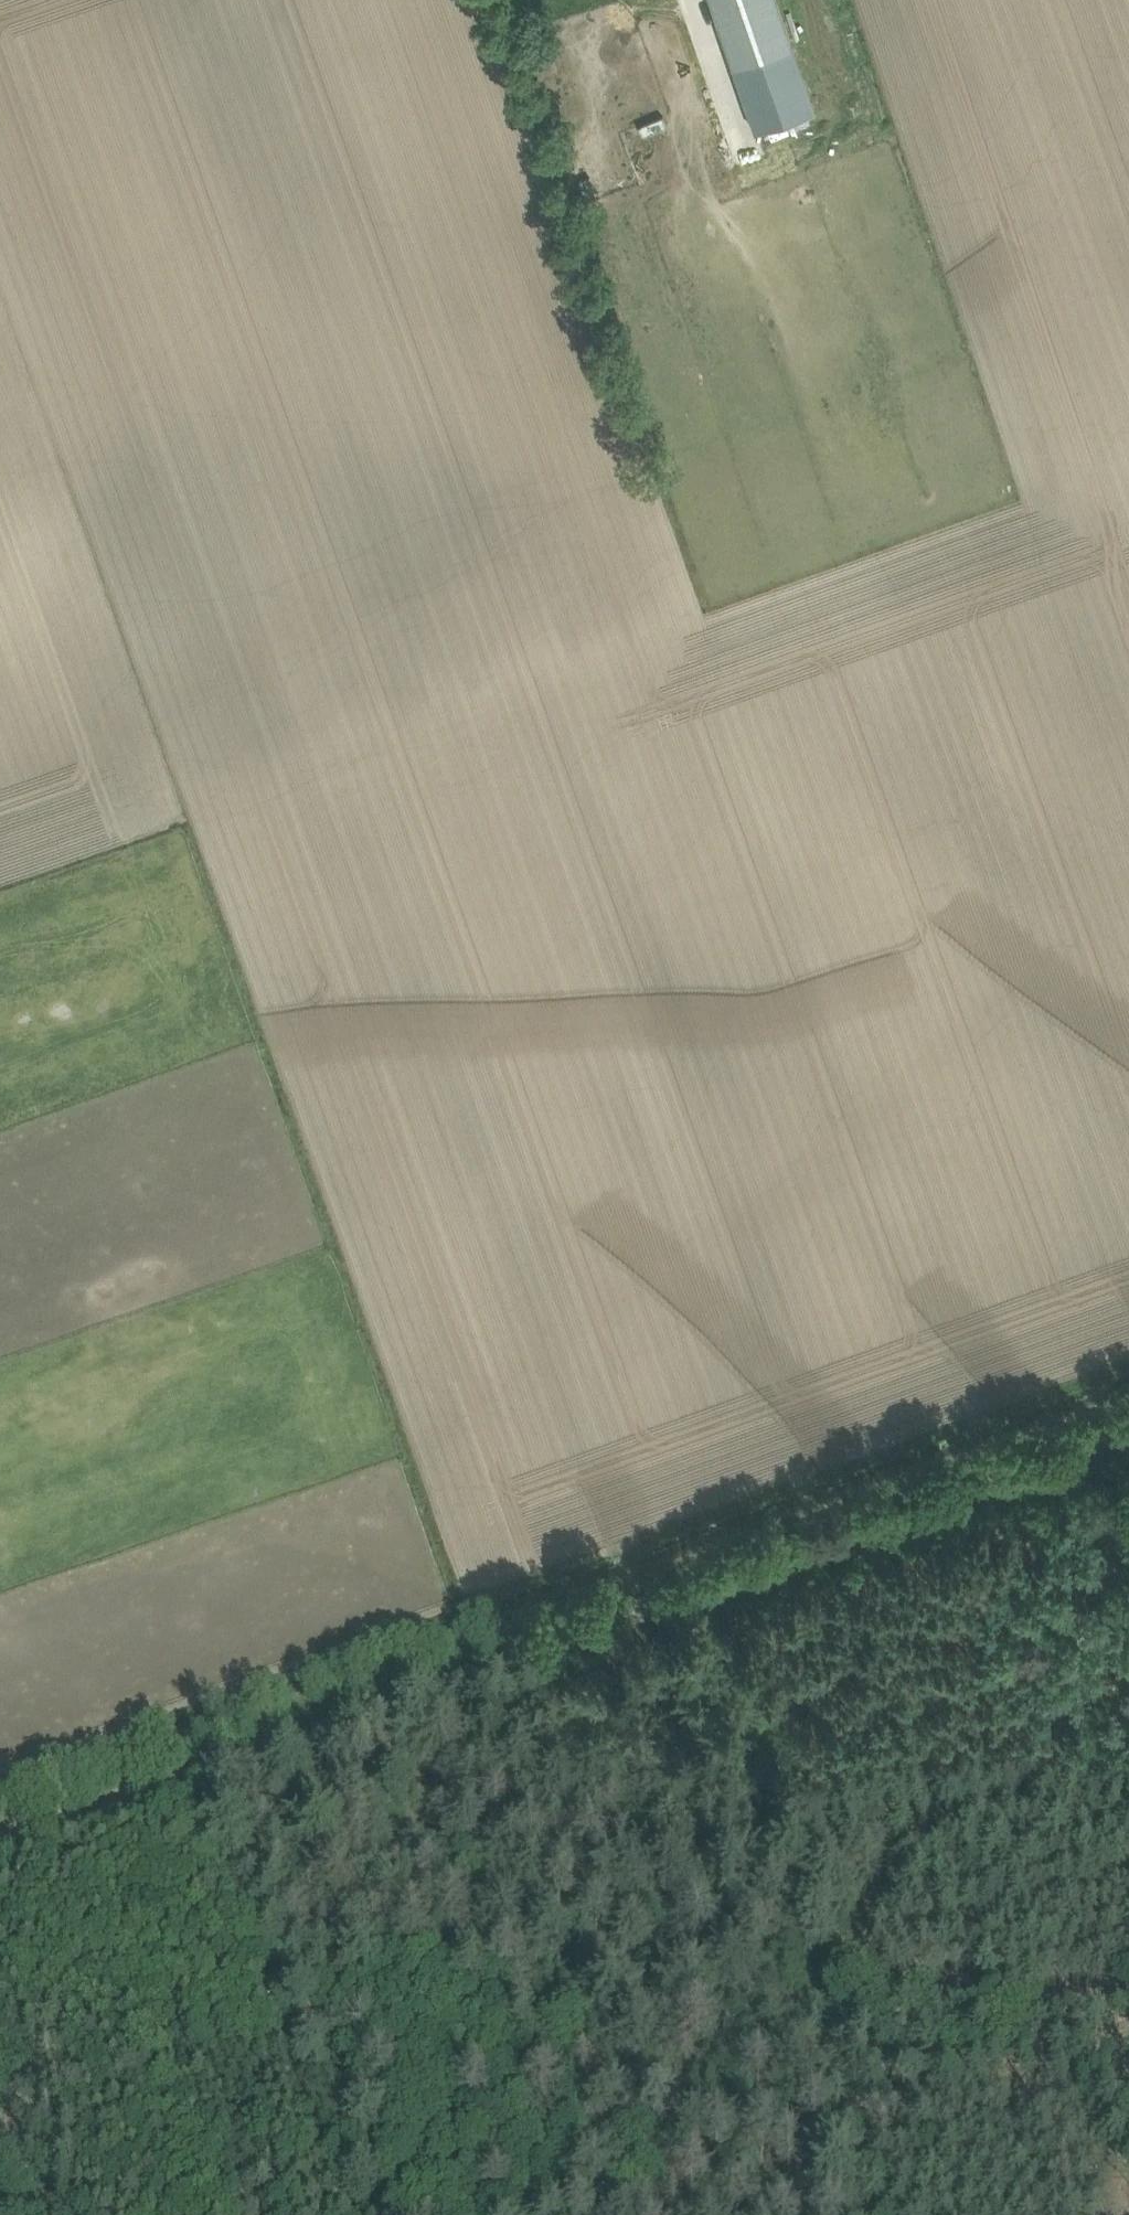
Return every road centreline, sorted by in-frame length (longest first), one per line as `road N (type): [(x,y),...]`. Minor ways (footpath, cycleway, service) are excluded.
road 1 (track): [(1128,1432),(0,1837)]
road 2 (track): [(40,2214),(0,2099)]

